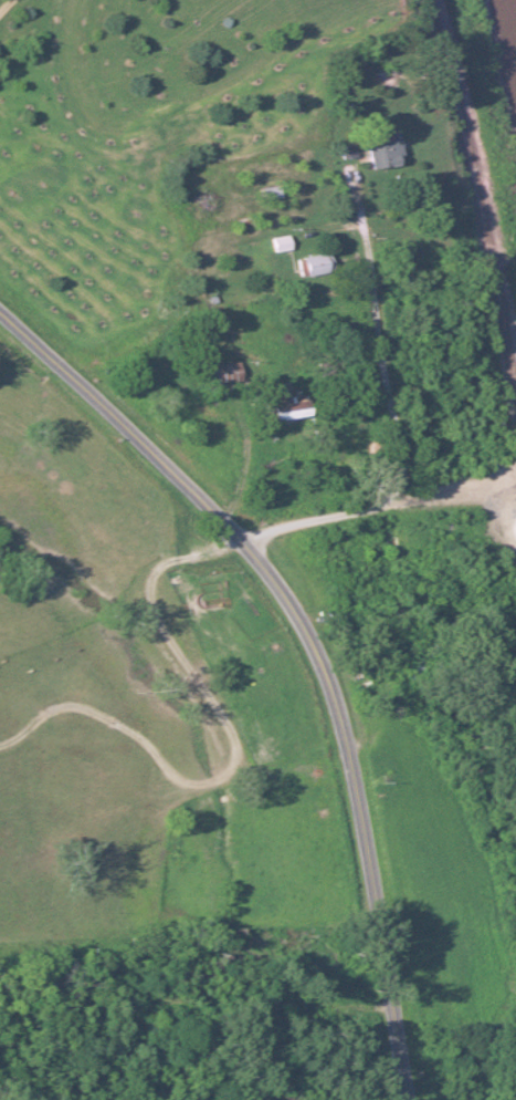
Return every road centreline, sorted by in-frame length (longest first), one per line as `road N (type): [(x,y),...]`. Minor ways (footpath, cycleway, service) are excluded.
road 1 (secondary): [(407,1099),(345,745),(295,618),(243,541),(0,313)]

